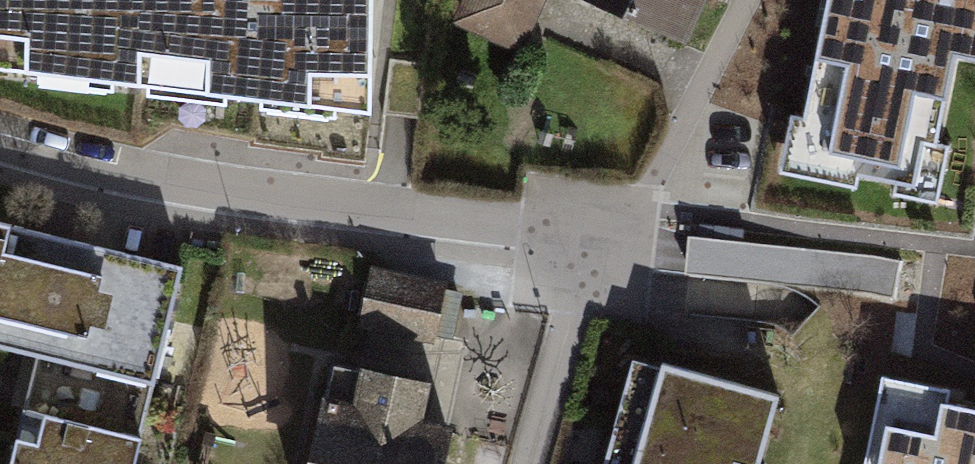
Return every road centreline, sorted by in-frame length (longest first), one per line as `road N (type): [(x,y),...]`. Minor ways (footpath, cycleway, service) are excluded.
road 1 (residential): [(527,463),(578,289),(578,243),(246,205),(119,182),(0,148)]

